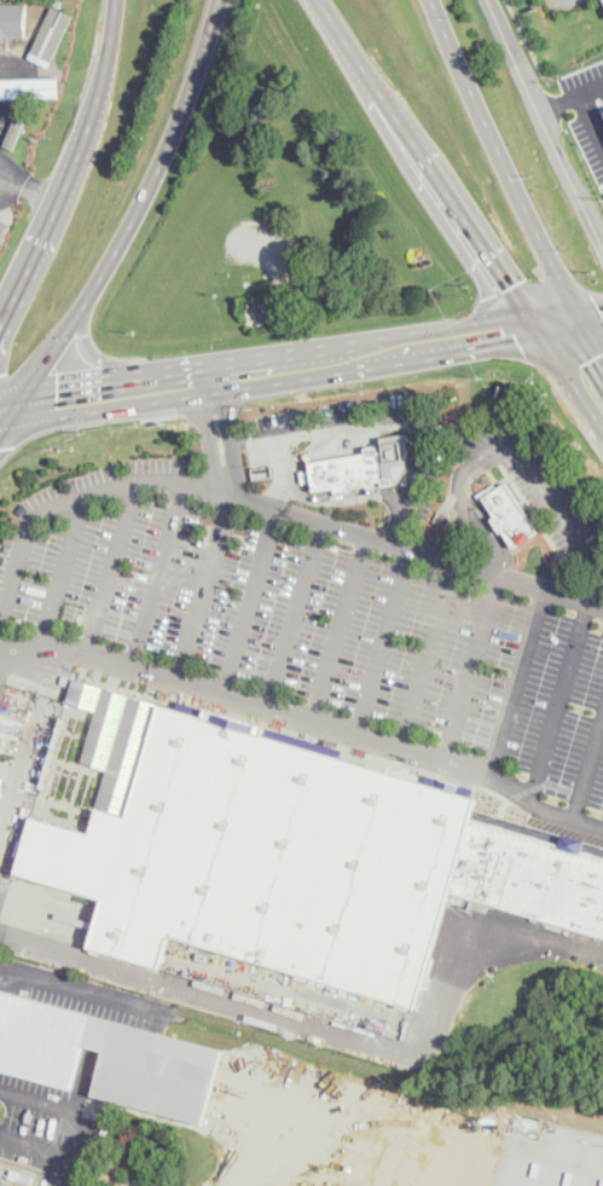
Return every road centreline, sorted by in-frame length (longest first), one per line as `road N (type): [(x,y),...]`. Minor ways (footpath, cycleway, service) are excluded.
road 1 (primary): [(11,410),(535,325)]
road 2 (primary): [(11,410),(129,230),(192,89),(219,0)]
road 3 (primary): [(322,0),(535,325)]
road 4 (primary): [(586,322),(527,210),(435,0)]
road 5 (primary): [(114,0),(92,117),(0,328)]
road 6 (residential): [(602,245),(489,0)]
road 7 (primary): [(535,325),(602,428)]

